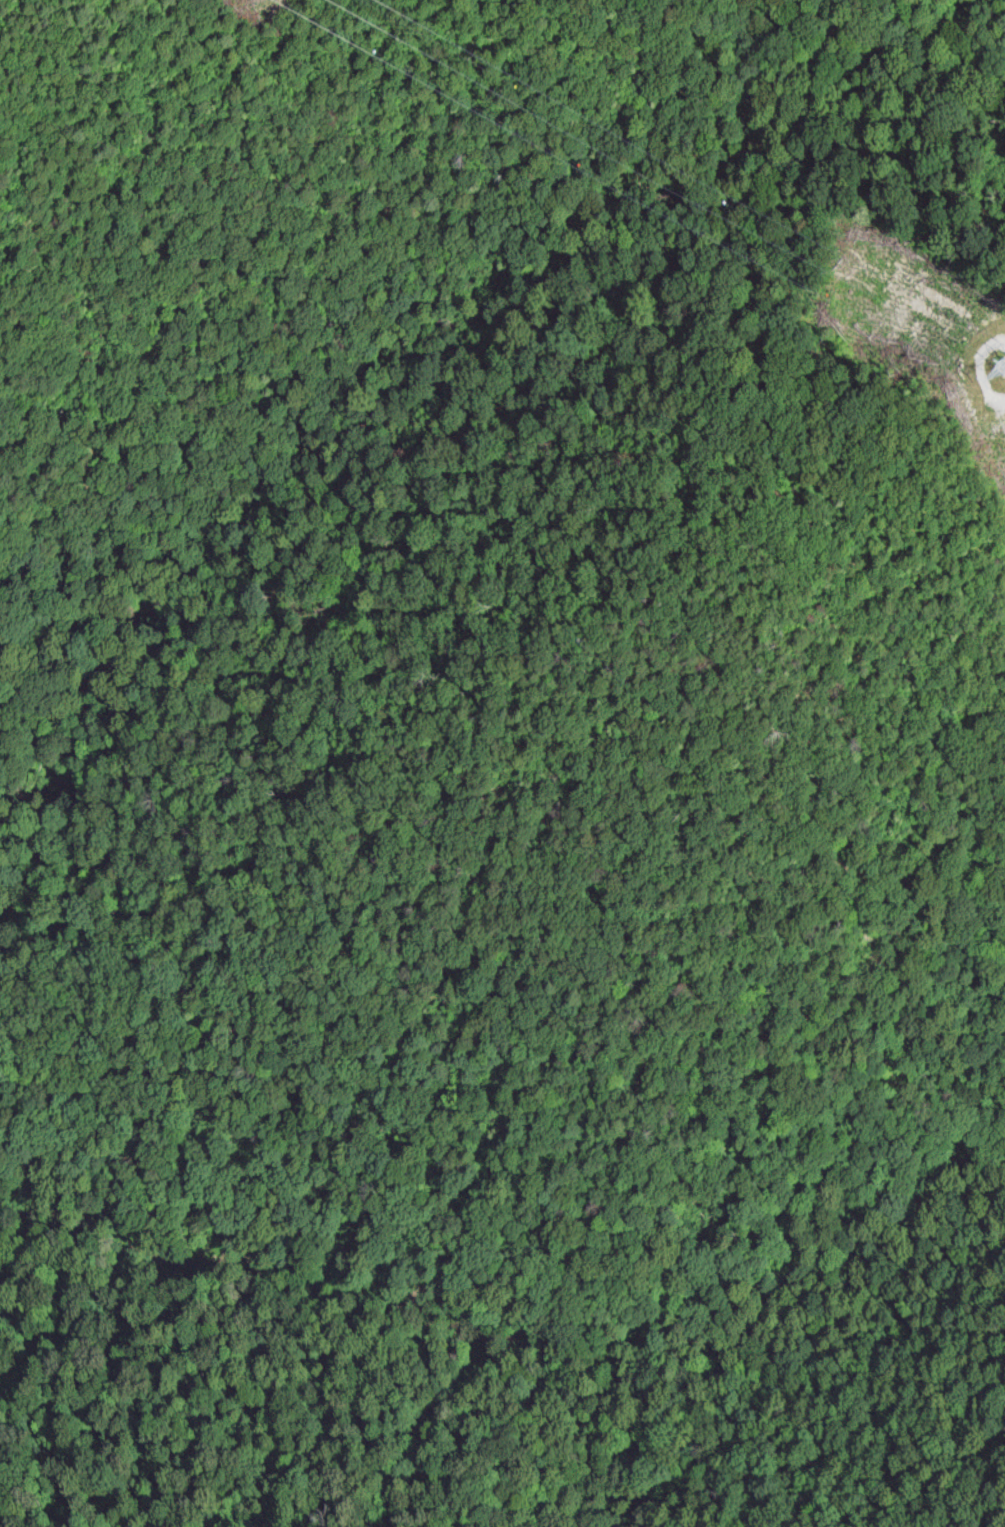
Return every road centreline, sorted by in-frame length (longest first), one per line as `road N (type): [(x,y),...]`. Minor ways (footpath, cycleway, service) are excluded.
road 1 (track): [(0,1140),(48,1138),(480,1397),(604,1480),(615,1526)]

